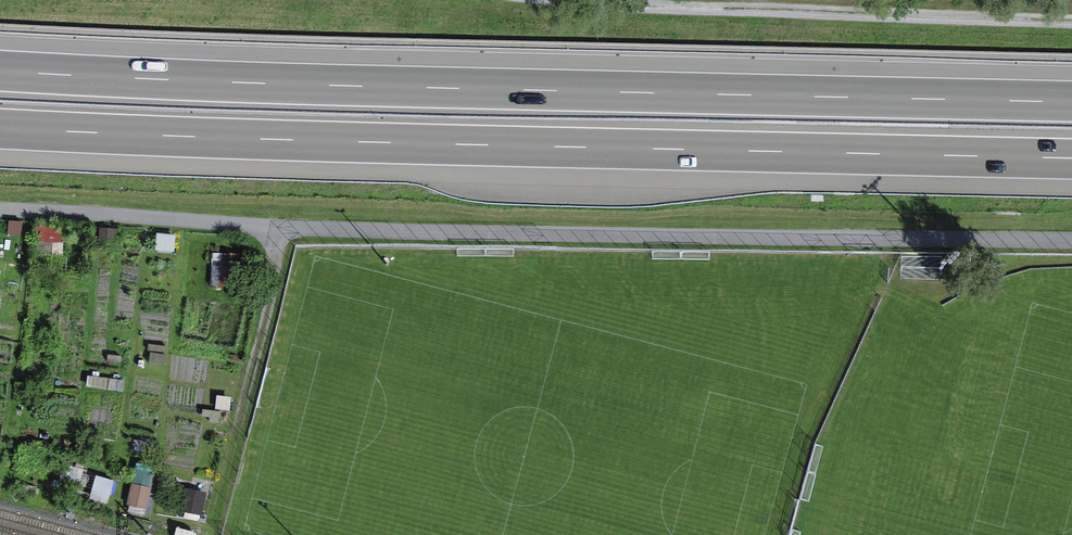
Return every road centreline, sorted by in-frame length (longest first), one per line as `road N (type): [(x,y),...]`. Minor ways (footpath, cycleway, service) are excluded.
road 1 (motorway): [(1071,98),(0,67)]
road 2 (motorway): [(0,127),(1071,157)]
road 3 (track): [(614,0),(1071,19)]
road 4 (track): [(290,232),(224,490)]

